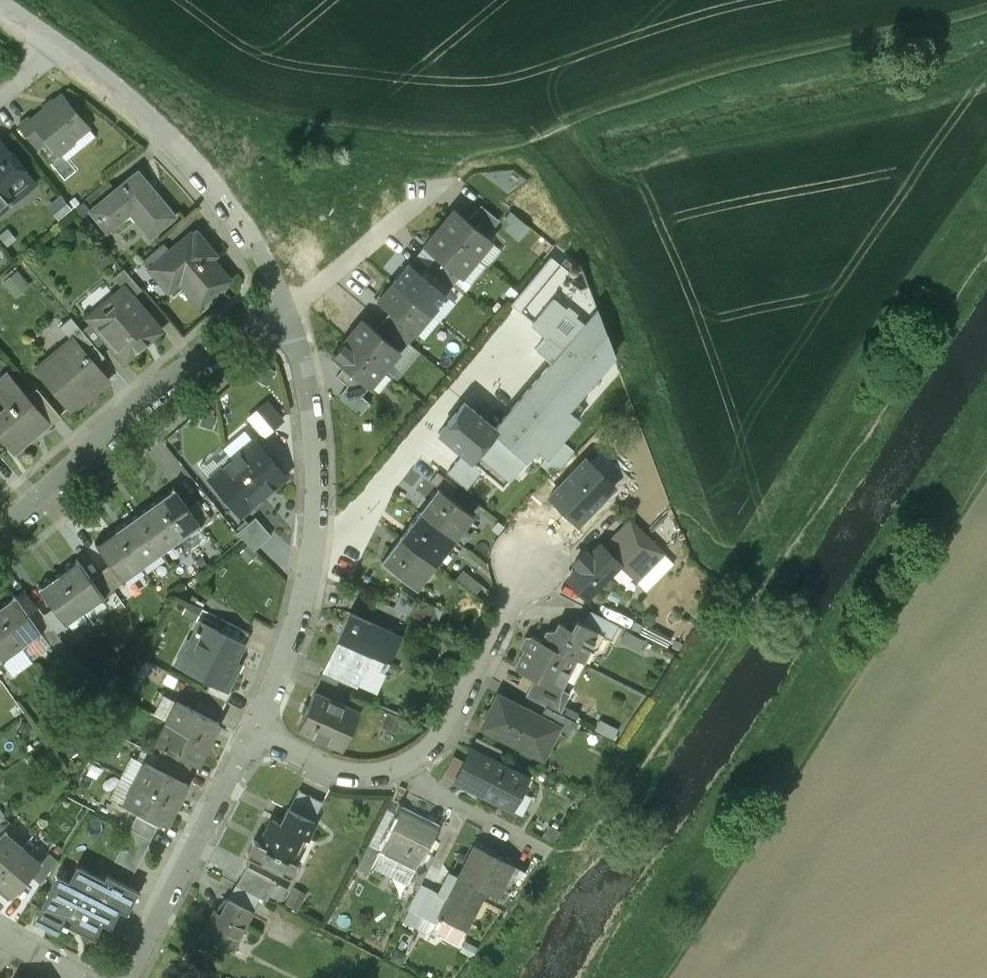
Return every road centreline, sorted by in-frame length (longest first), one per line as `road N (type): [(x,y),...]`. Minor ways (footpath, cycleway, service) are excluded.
road 1 (residential): [(543,558),(441,739),(415,762),(388,773),(317,759),(259,730)]
road 2 (residential): [(0,529),(165,380),(287,311)]
road 3 (residential): [(63,44),(133,99),(198,168),(254,235),(287,311)]
road 4 (residential): [(134,977),(259,730)]
road 5 (residential): [(465,365),(349,526),(317,536)]
road 6 (residential): [(317,536),(312,394),(287,311)]
road 7 (residential): [(259,730),(317,536)]
road 8 (residential): [(287,311),(434,186)]

